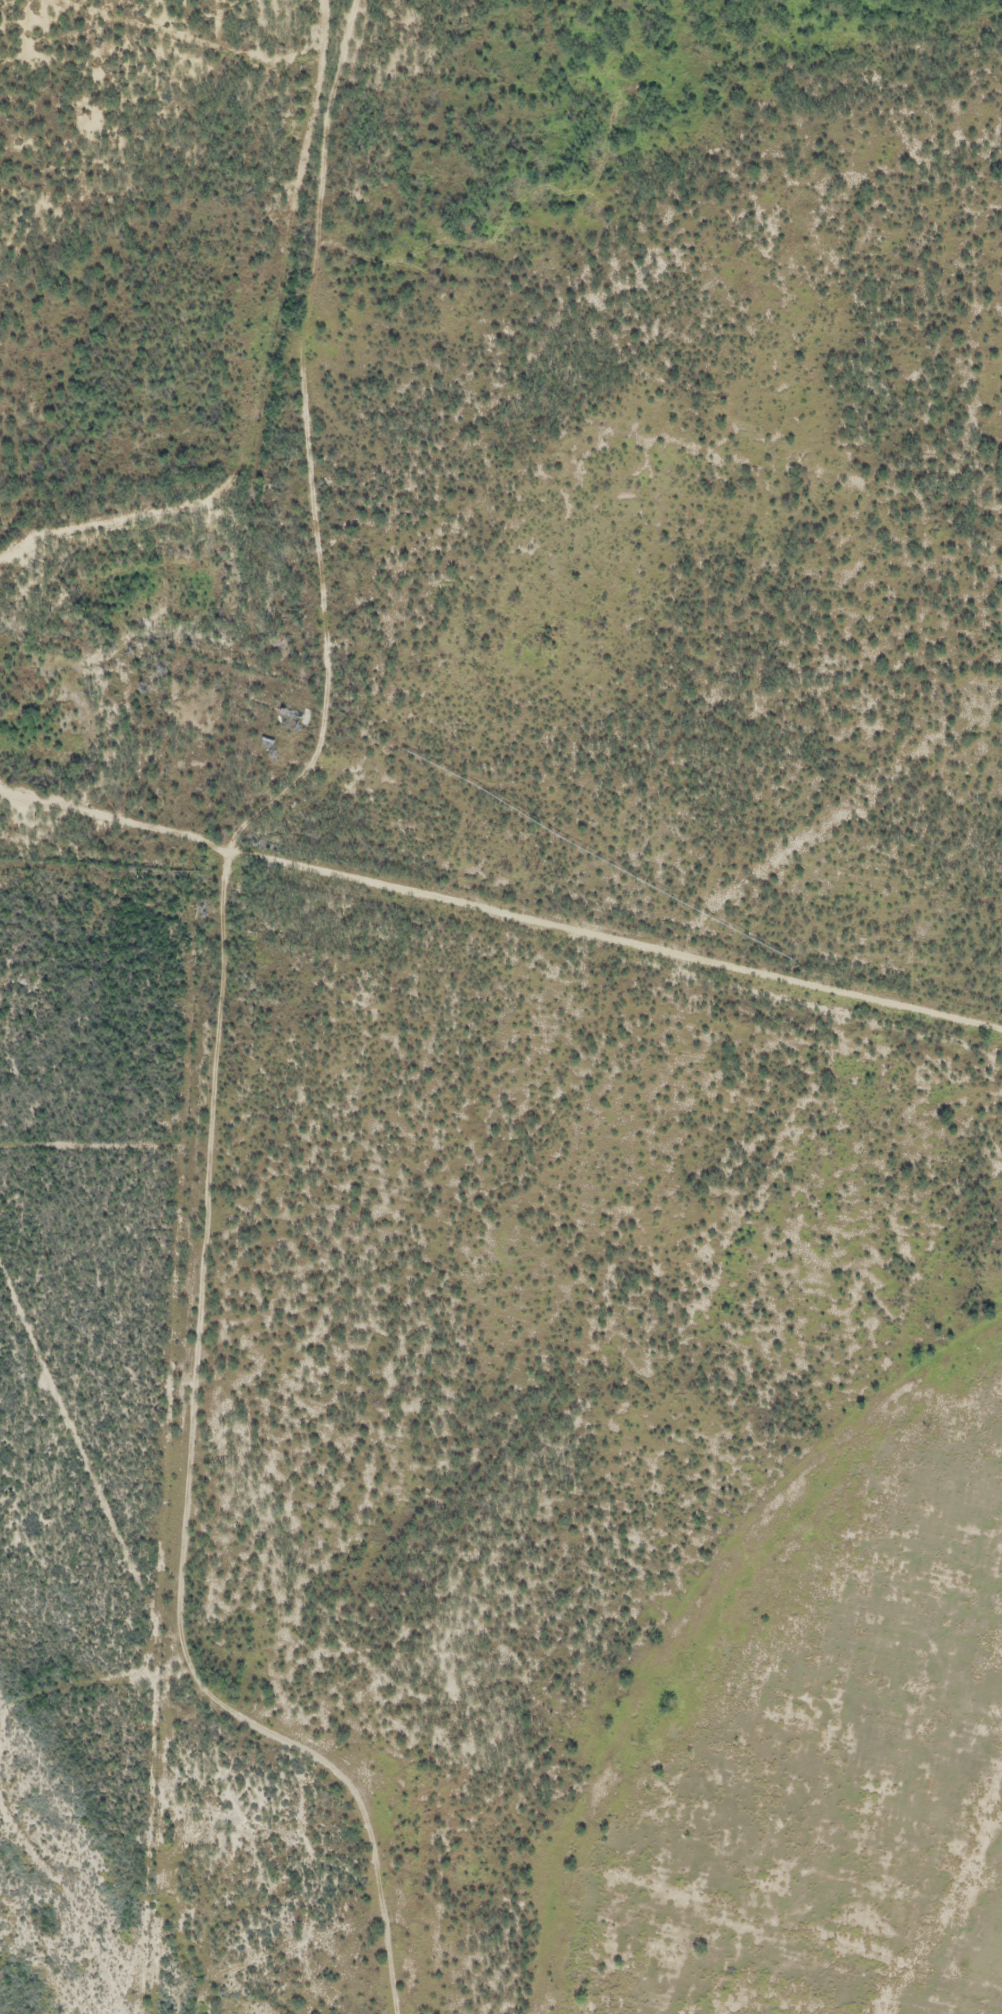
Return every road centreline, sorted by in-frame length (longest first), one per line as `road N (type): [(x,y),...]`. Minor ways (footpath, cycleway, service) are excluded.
road 1 (track): [(0,789),(1001,1027)]

